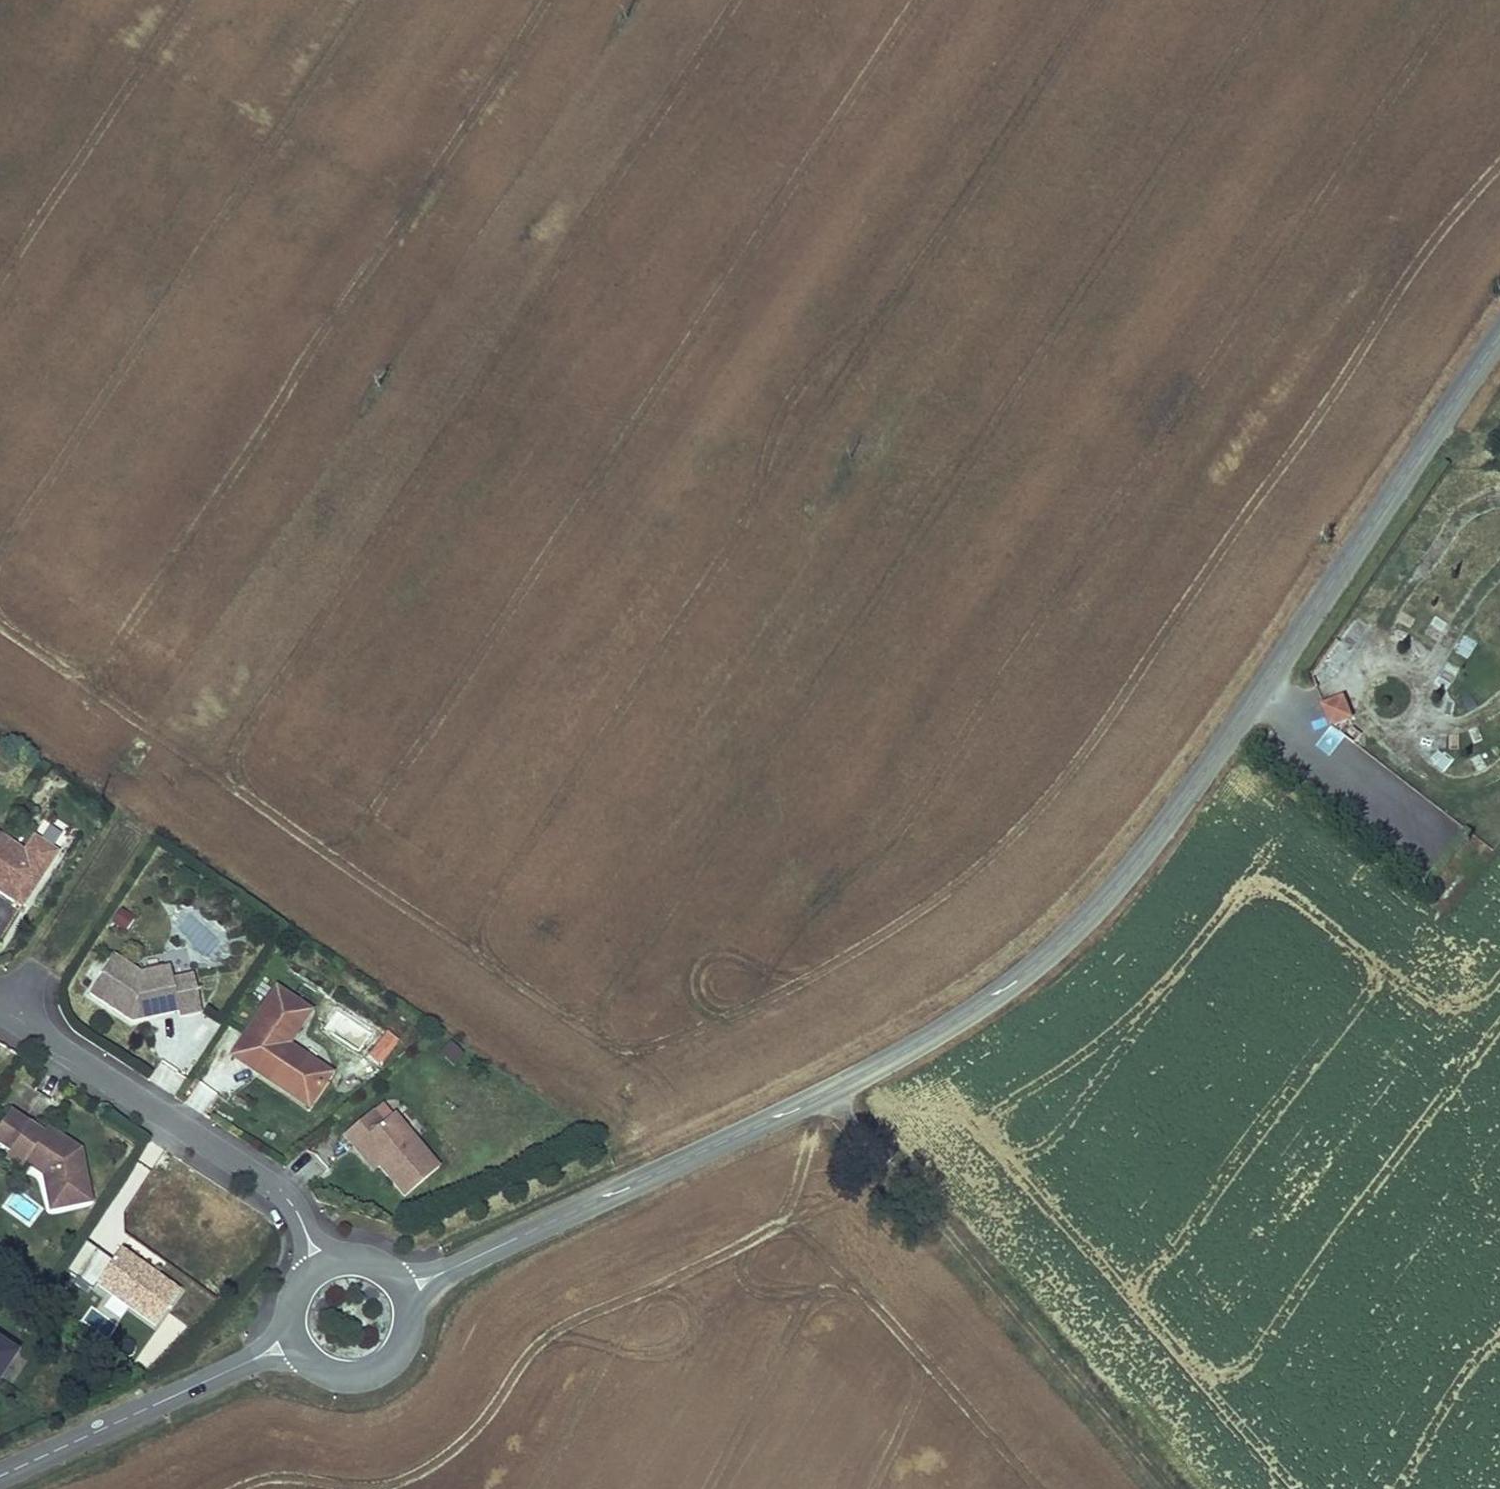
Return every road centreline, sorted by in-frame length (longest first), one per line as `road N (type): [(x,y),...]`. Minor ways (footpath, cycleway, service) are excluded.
road 1 (tertiary): [(1499,334),(1180,801),(1133,863),(1032,964),(825,1092),(406,1289)]
road 2 (residential): [(0,1008),(284,1193),(321,1261)]
road 3 (tertiary): [(293,1343),(0,1475)]
road 4 (tertiary): [(293,1343),(316,1370),(368,1377),(408,1342),(406,1289)]

